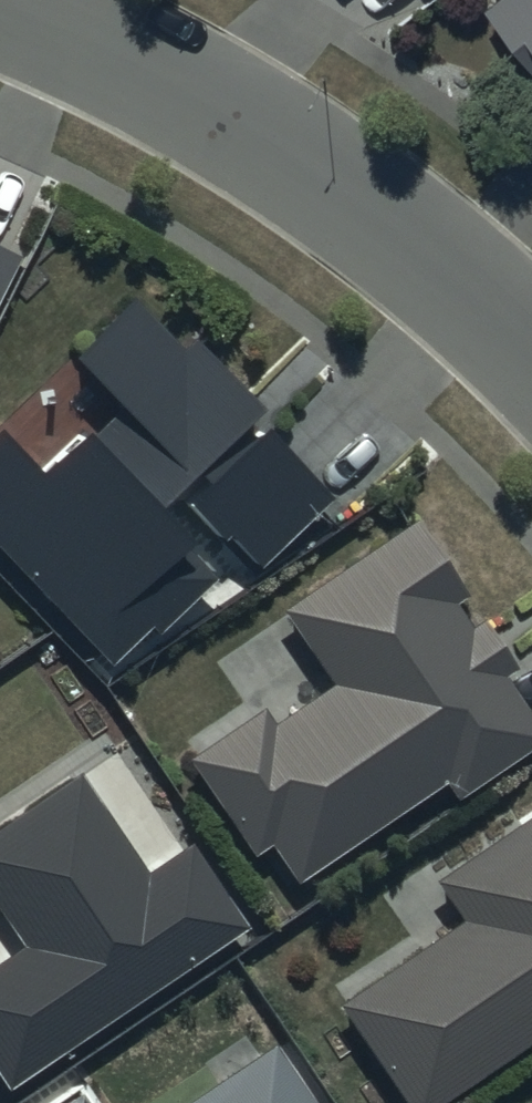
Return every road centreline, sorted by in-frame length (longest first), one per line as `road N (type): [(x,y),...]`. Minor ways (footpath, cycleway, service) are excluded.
road 1 (residential): [(531,348),(487,302),(341,187),(199,97),(0,2)]

